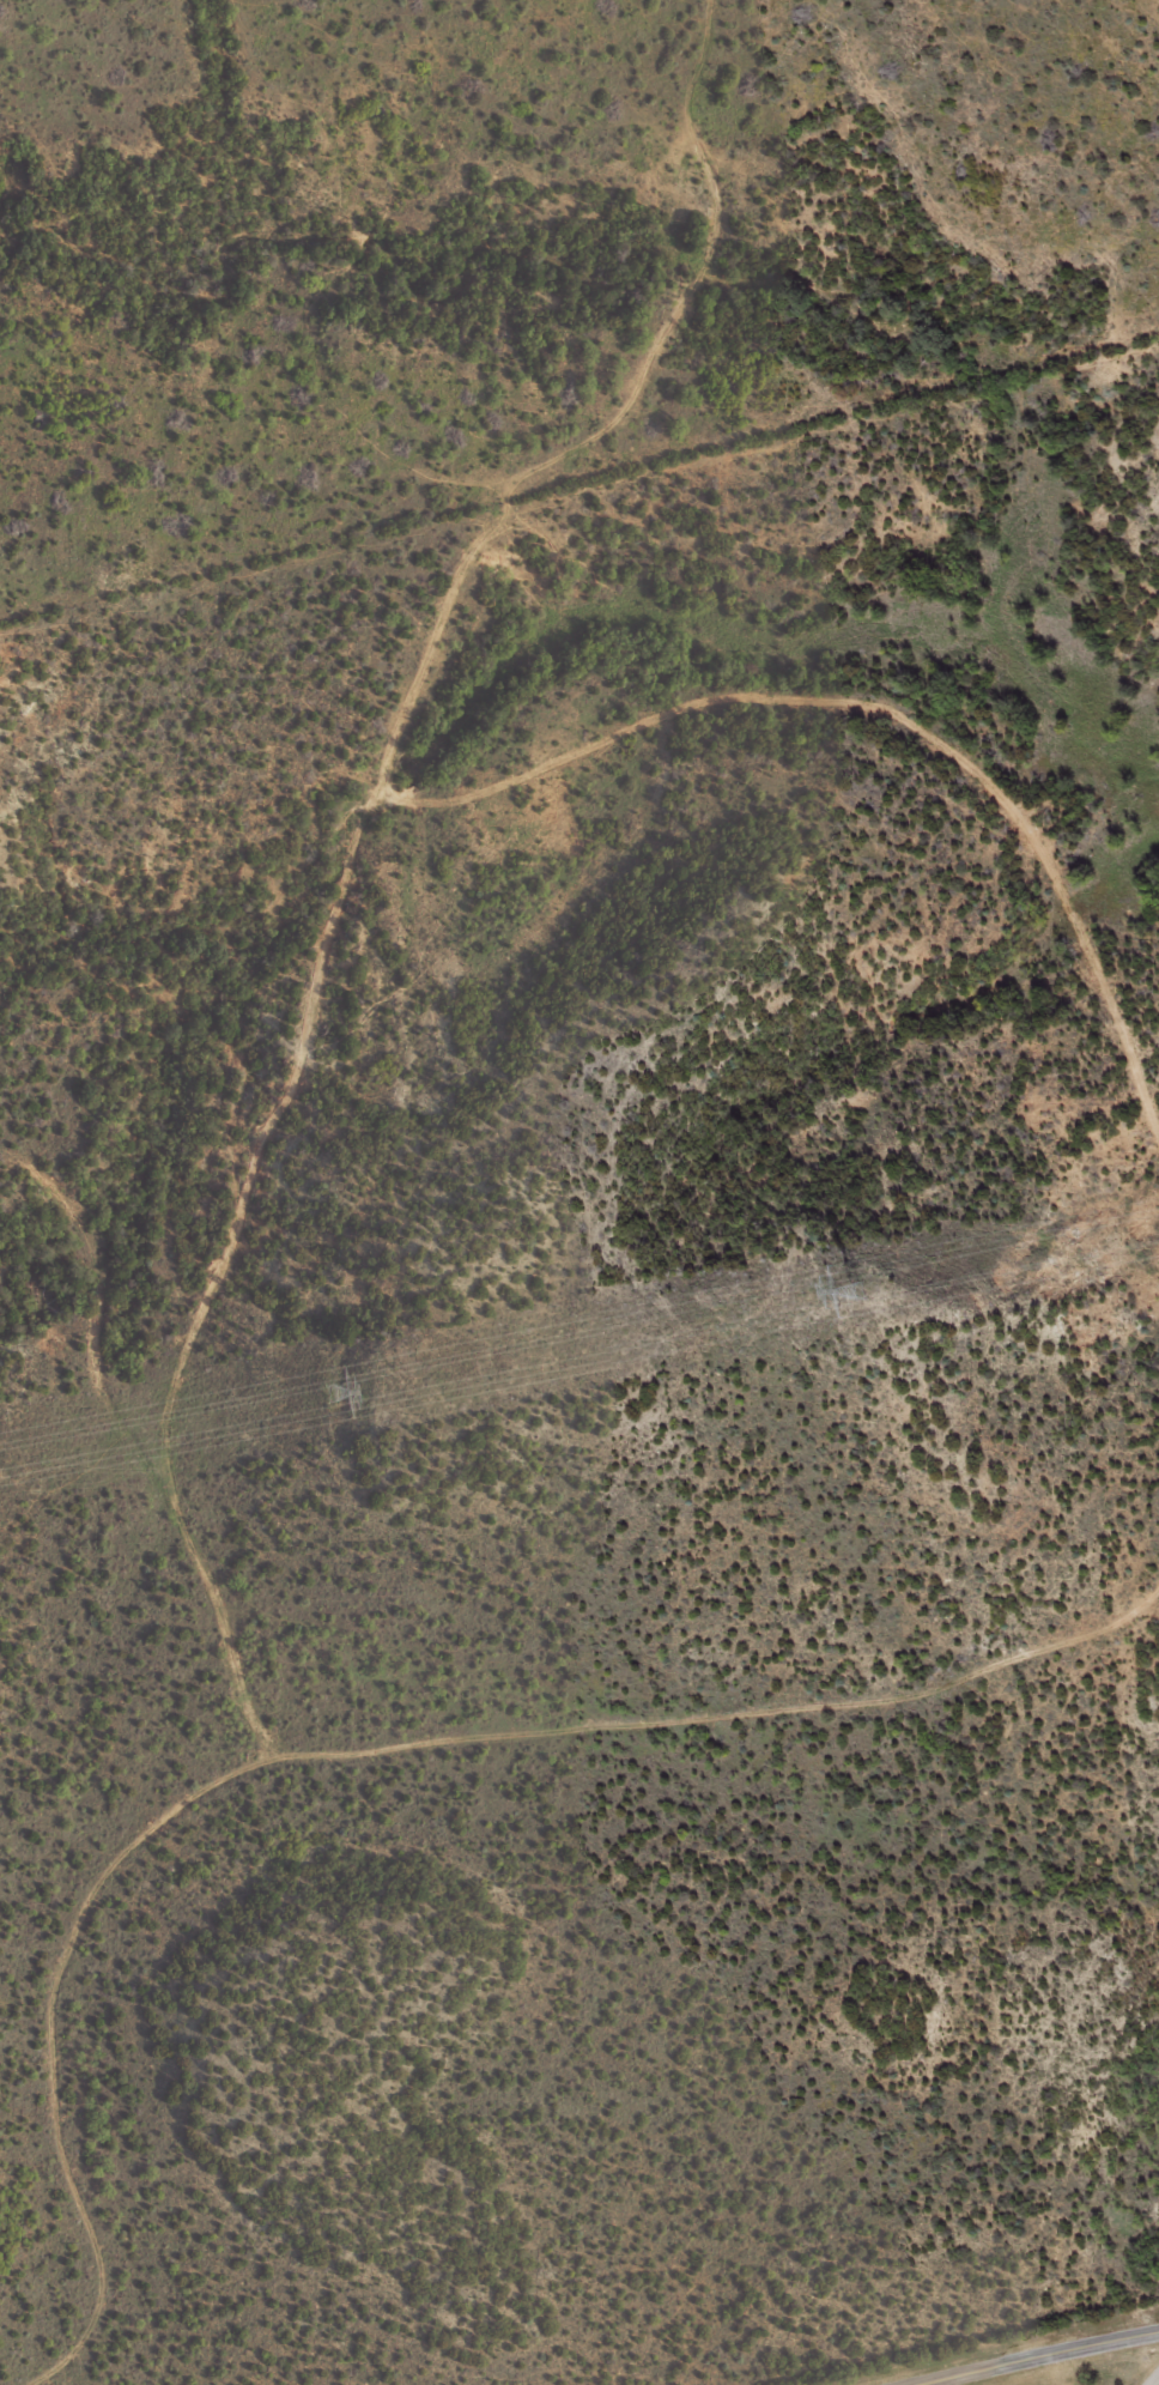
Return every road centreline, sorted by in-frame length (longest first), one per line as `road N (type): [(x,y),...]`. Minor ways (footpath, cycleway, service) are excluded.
road 1 (track): [(1158,1589),(1108,1622),(704,1731),(257,1780),(119,1834),(95,1883),(95,2034),(142,2174),(107,2265),(53,2319),(0,2349)]
road 2 (secondary): [(1158,2334),(922,2384)]

